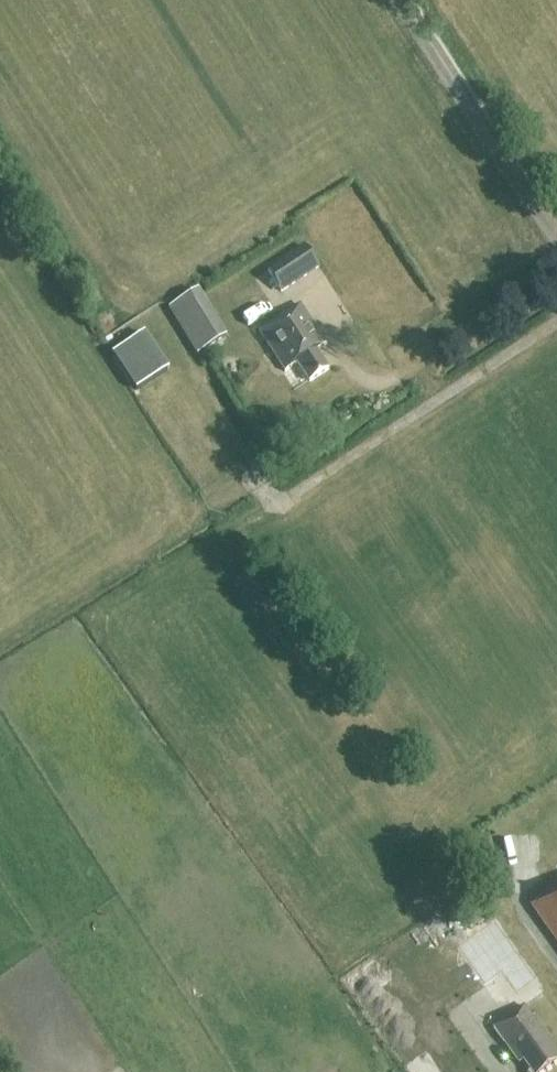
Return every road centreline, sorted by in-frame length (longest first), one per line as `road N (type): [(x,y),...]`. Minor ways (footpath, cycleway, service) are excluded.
road 1 (track): [(556,314),(282,501)]
road 2 (track): [(400,0),(556,241)]

